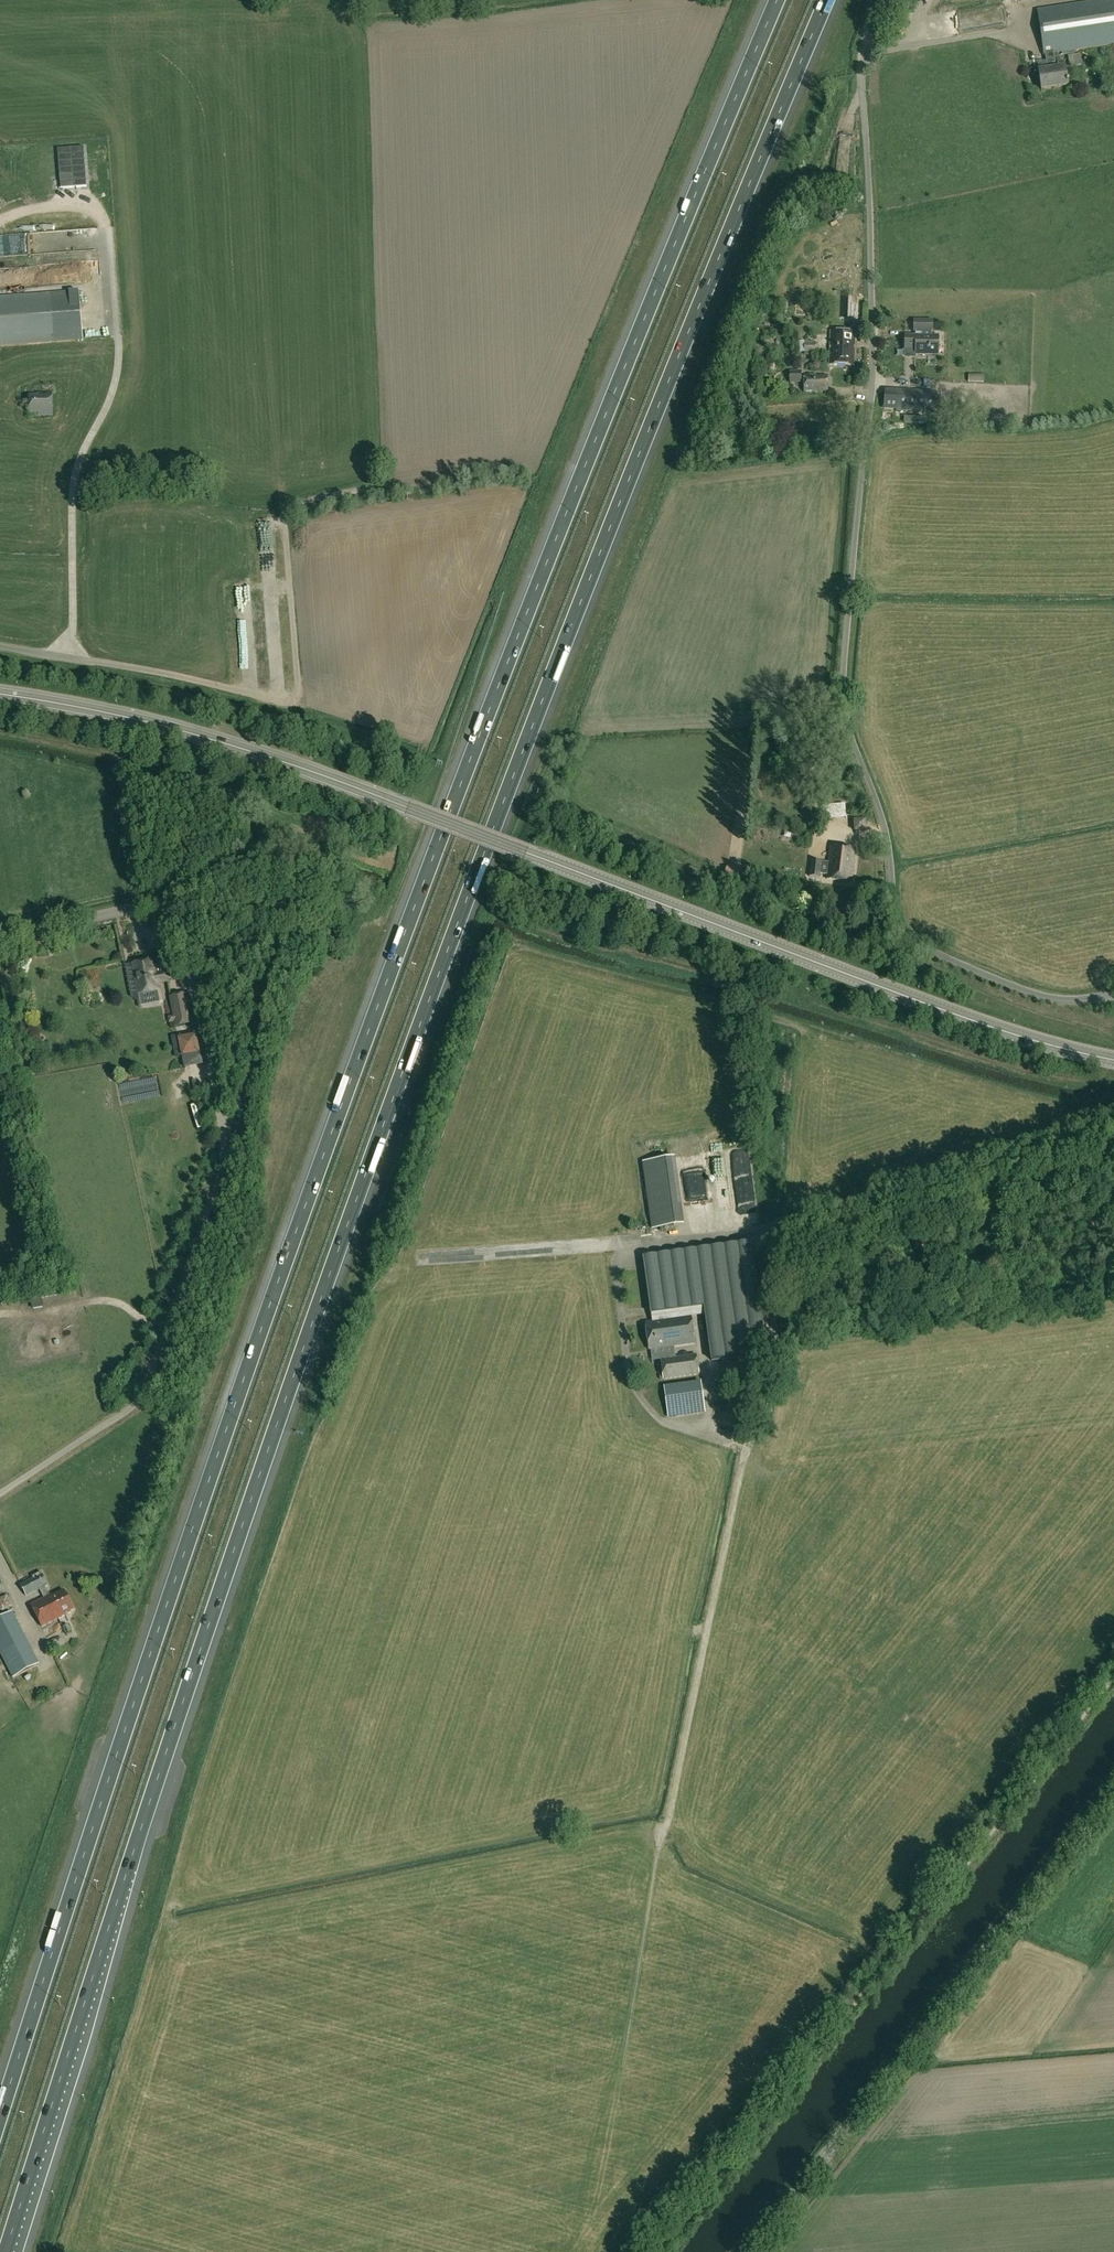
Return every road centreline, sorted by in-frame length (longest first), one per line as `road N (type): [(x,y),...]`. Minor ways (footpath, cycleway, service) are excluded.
road 1 (motorway): [(6,2251),(231,1562),(479,864),(829,0)]
road 2 (motorway): [(777,0),(433,849),(186,1545),(0,2116)]
road 3 (tertiary): [(1113,1060),(946,1010),(261,755),(0,693)]
road 4 (unclassified): [(1113,997),(1039,996),(904,936),(894,915),(882,822),(846,724),(844,658),(872,368),(861,68),(879,0)]
road 5 (unclassified): [(0,1493),(141,1396),(224,1145),(187,953),(170,909),(151,904),(0,939)]
road 6 (track): [(667,1830),(772,1333),(760,1230)]
road 7 (tertiary): [(750,2251),(1113,1790)]
road 8 (unclassified): [(752,1232),(1113,1119)]
road 9 (track): [(422,1257),(752,1232)]
road 10 (track): [(68,656),(74,480),(117,380),(119,338)]
road 11 (track): [(281,703),(295,702),(298,691),(288,508),(383,487)]
road 12 (unclassified): [(0,645),(281,703)]
road 13 (track): [(1113,1287),(998,1301),(987,1287),(979,1222)]
road 14 (track): [(956,1167),(974,1216),(988,1219),(1051,1205),(1113,1177)]

